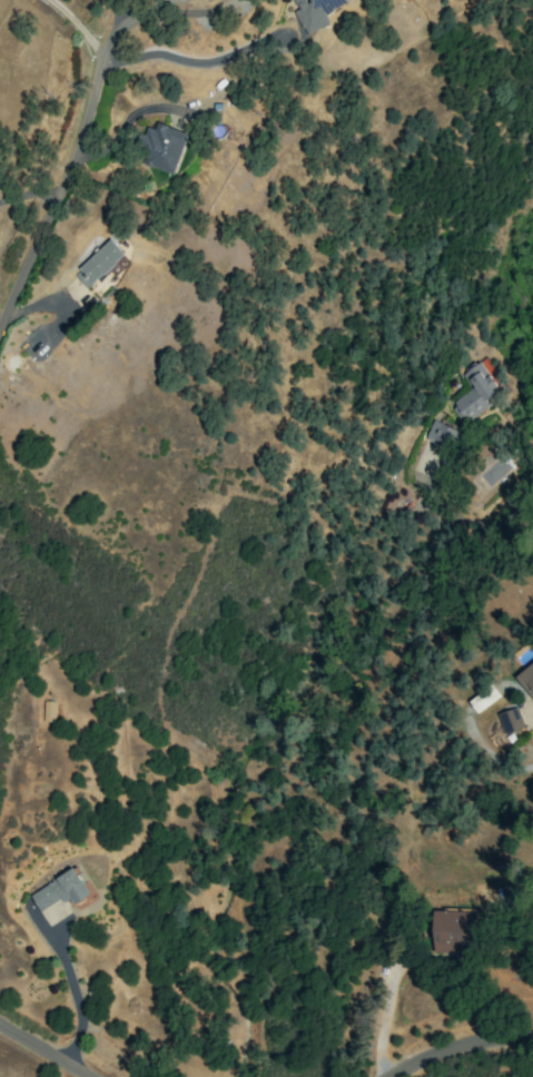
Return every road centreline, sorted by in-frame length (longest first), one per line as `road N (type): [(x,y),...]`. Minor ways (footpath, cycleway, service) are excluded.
road 1 (residential): [(0,327),(77,156),(113,34),(165,0)]
road 2 (residential): [(532,1039),(483,1039),(428,1054),(390,1076)]

